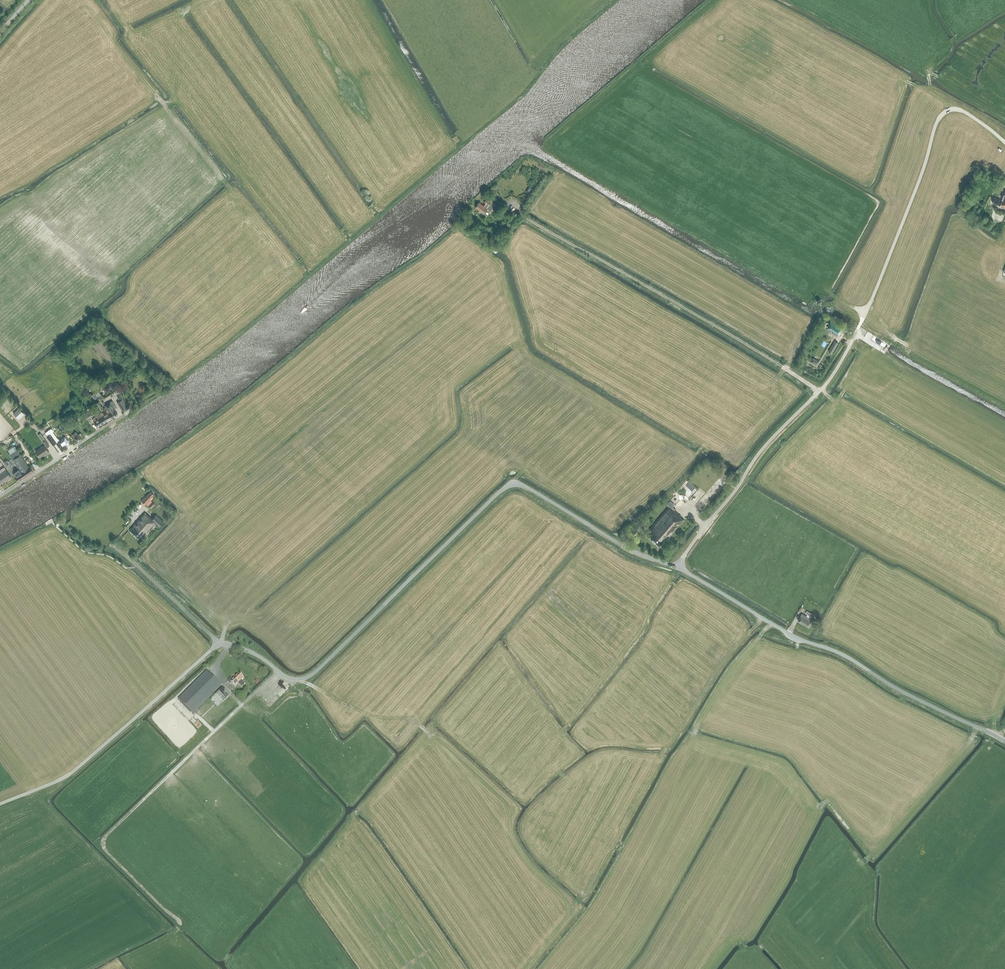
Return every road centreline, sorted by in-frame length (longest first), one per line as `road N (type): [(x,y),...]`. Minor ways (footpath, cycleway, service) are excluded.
road 1 (unclassified): [(678,568),(760,452),(842,360),(941,116),(960,110),(1004,143)]
road 2 (unclassified): [(678,568),(514,485),(307,677),(286,676),(219,641)]
road 3 (unclassified): [(1004,741),(678,568)]
road 4 (track): [(820,392),(506,203)]
road 5 (unclassified): [(0,804),(72,772),(219,641)]
road 6 (residential): [(123,416),(0,496)]

